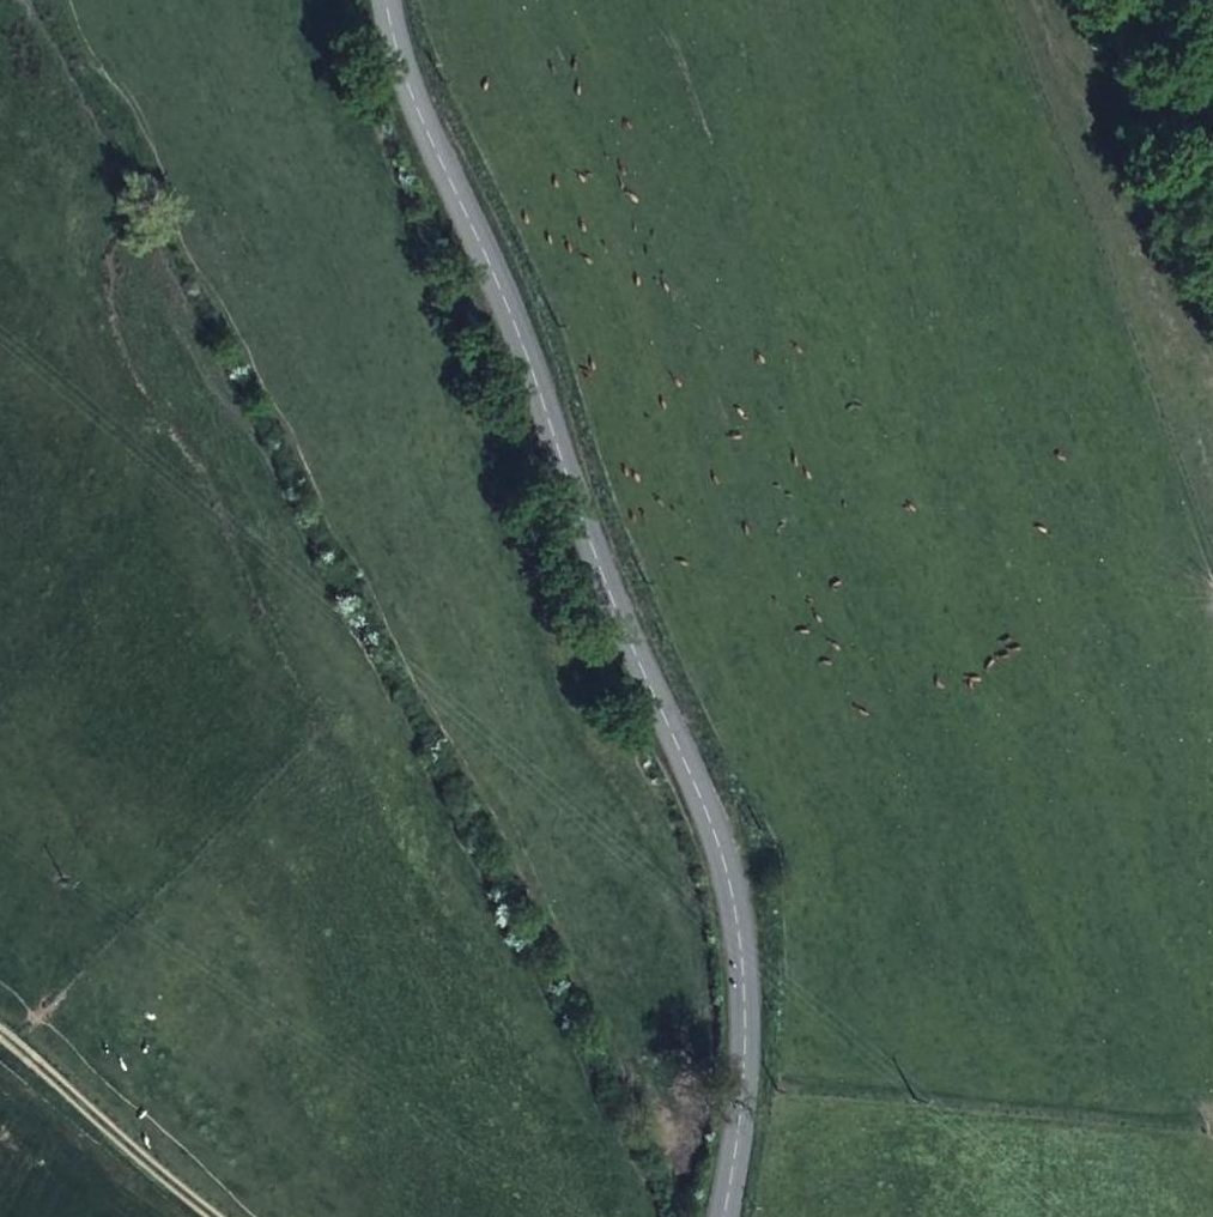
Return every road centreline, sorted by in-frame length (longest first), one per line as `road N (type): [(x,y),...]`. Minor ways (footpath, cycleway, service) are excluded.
road 1 (secondary): [(392,0),(404,70),(496,270),(742,929),(756,1040),(720,1216)]
road 2 (track): [(217,1216),(0,1033)]

